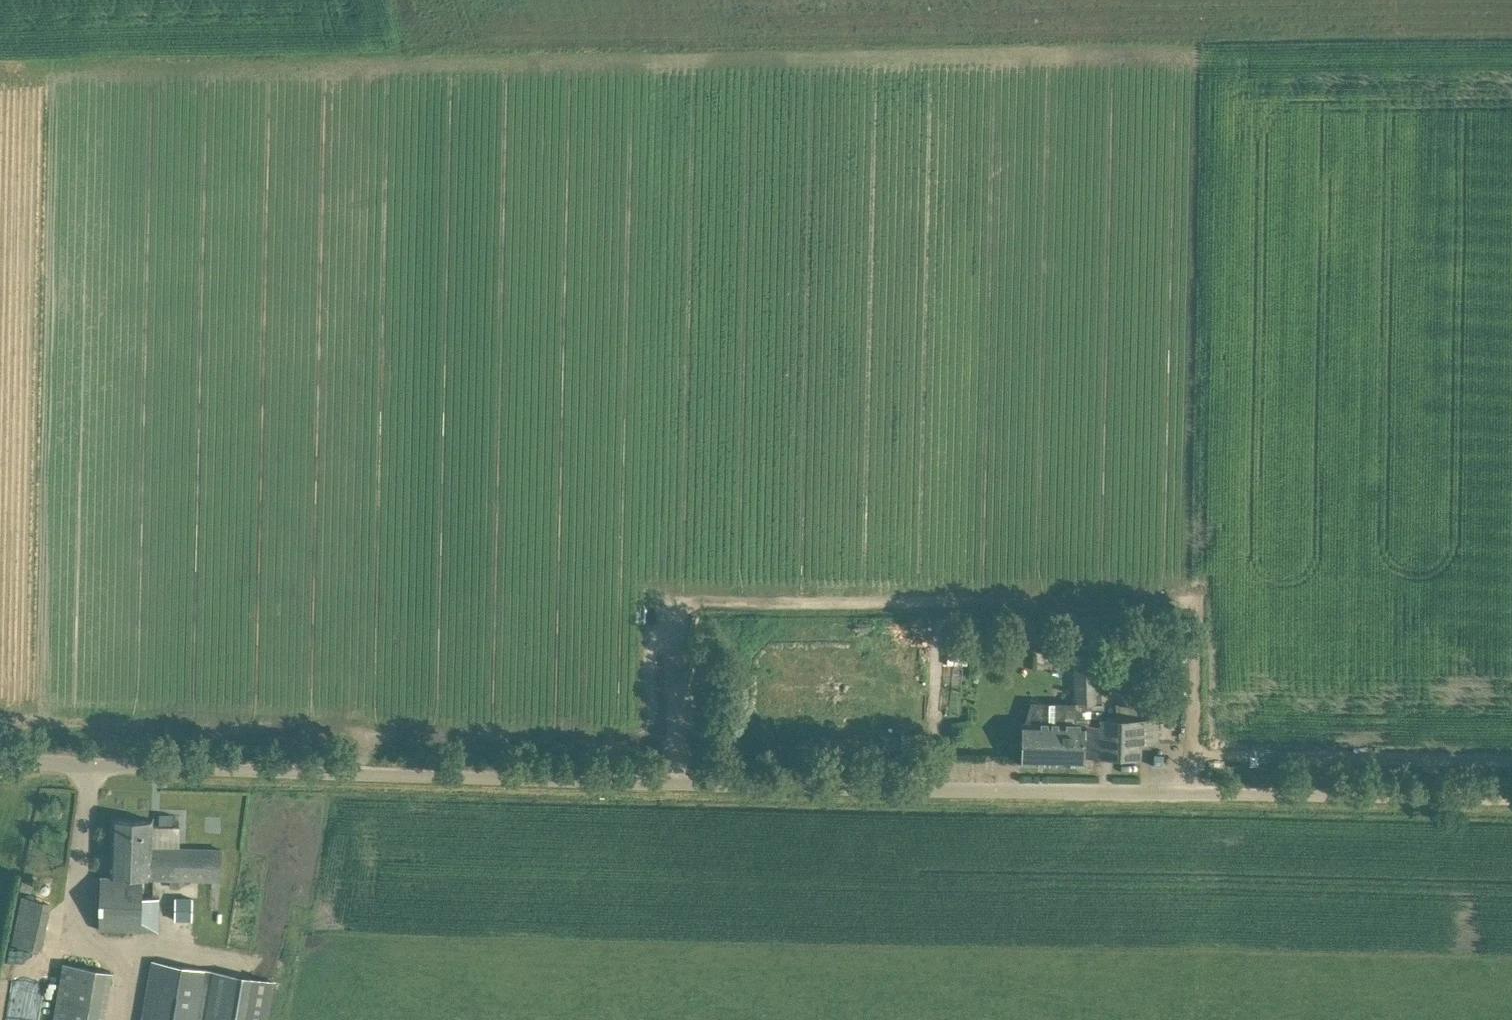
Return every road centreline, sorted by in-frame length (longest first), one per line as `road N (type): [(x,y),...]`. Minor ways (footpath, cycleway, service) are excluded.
road 1 (unclassified): [(1179,789),(0,756)]
road 2 (track): [(1511,797),(1179,789)]

